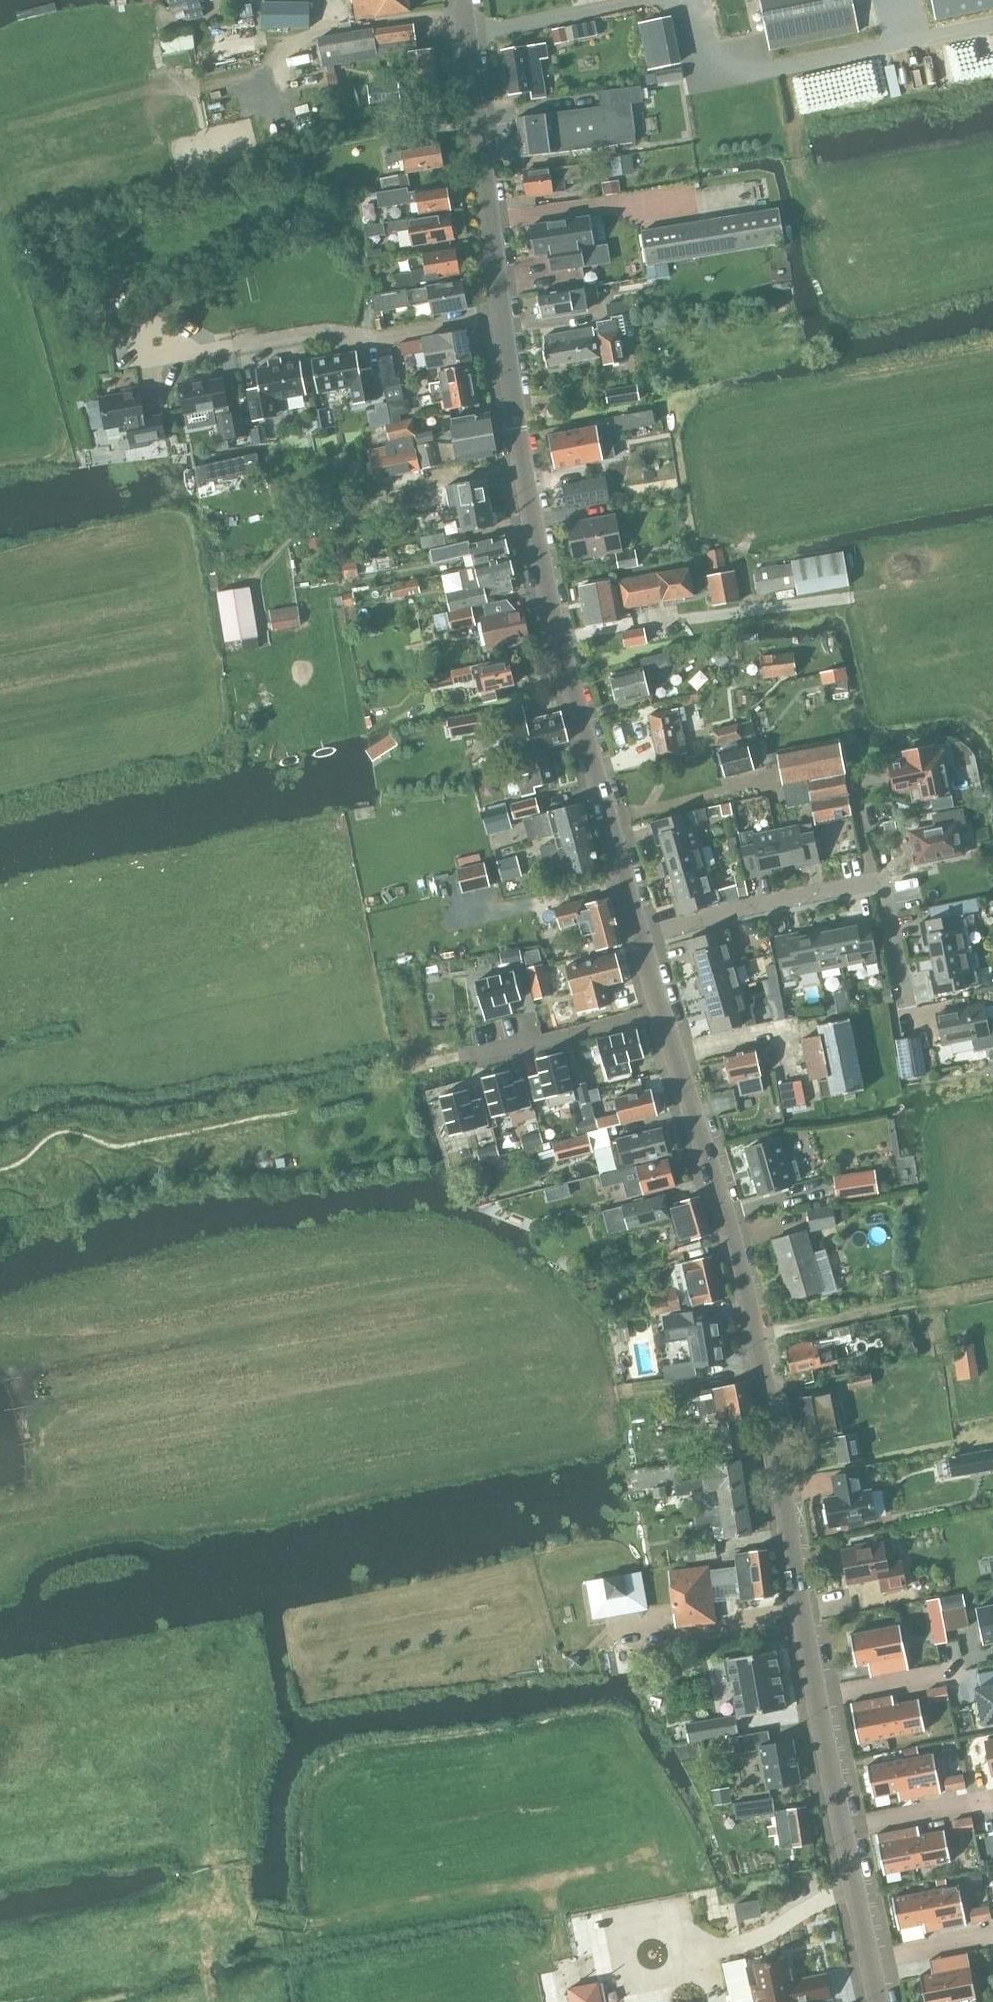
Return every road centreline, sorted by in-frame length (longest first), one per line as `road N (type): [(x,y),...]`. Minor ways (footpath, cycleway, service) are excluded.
road 1 (tertiary): [(879,2001),(755,1338),(661,1011)]
road 2 (tertiary): [(639,936),(544,580),(502,314)]
road 3 (residential): [(907,1006),(882,879),(639,936)]
road 4 (track): [(992,23),(732,73),(678,0)]
road 5 (tertiary): [(502,314),(462,0)]
road 6 (residential): [(502,314),(376,338),(314,331),(190,352)]
road 7 (residential): [(456,1058),(661,1011)]
road 8 (track): [(942,1297),(755,1338)]
road 9 (track): [(582,1399),(761,1373)]
road 10 (track): [(639,0),(466,32)]

